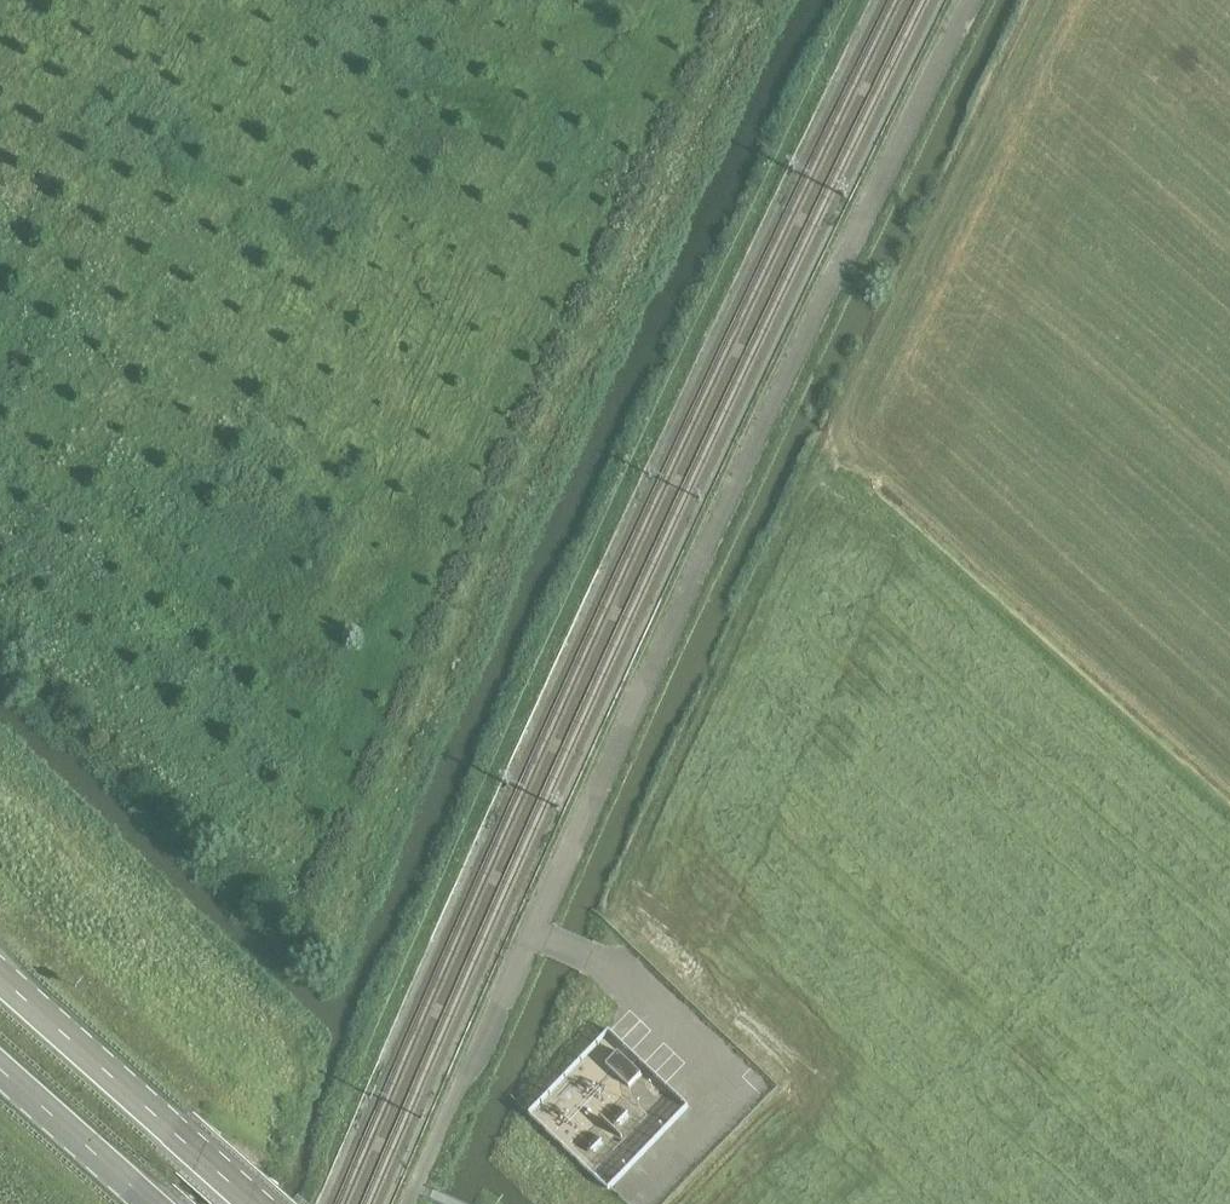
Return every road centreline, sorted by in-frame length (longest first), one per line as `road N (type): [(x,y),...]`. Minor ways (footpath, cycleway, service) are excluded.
road 1 (track): [(327,903),(757,0)]
road 2 (primary): [(258,1203),(0,975)]
road 3 (primary): [(0,1069),(152,1203)]

